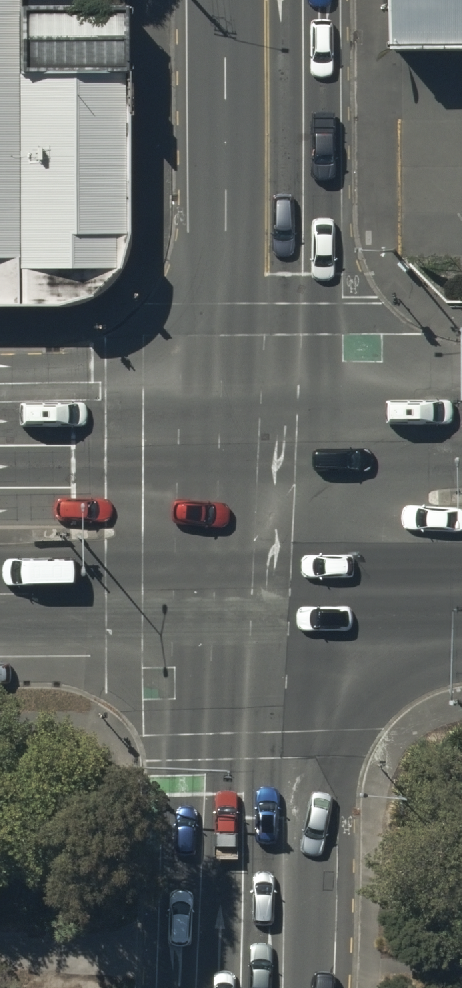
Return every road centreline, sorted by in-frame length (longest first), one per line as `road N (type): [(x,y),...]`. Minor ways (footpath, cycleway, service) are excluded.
road 1 (secondary): [(262,439),(266,0)]
road 2 (secondary): [(257,987),(259,595)]
road 3 (trunk): [(0,440),(262,439)]
road 4 (trunk): [(259,595),(0,598)]
road 5 (trunk): [(461,591),(259,595)]
road 6 (trunk): [(262,439),(461,437)]
road 7 (secondary): [(259,595),(262,439)]

